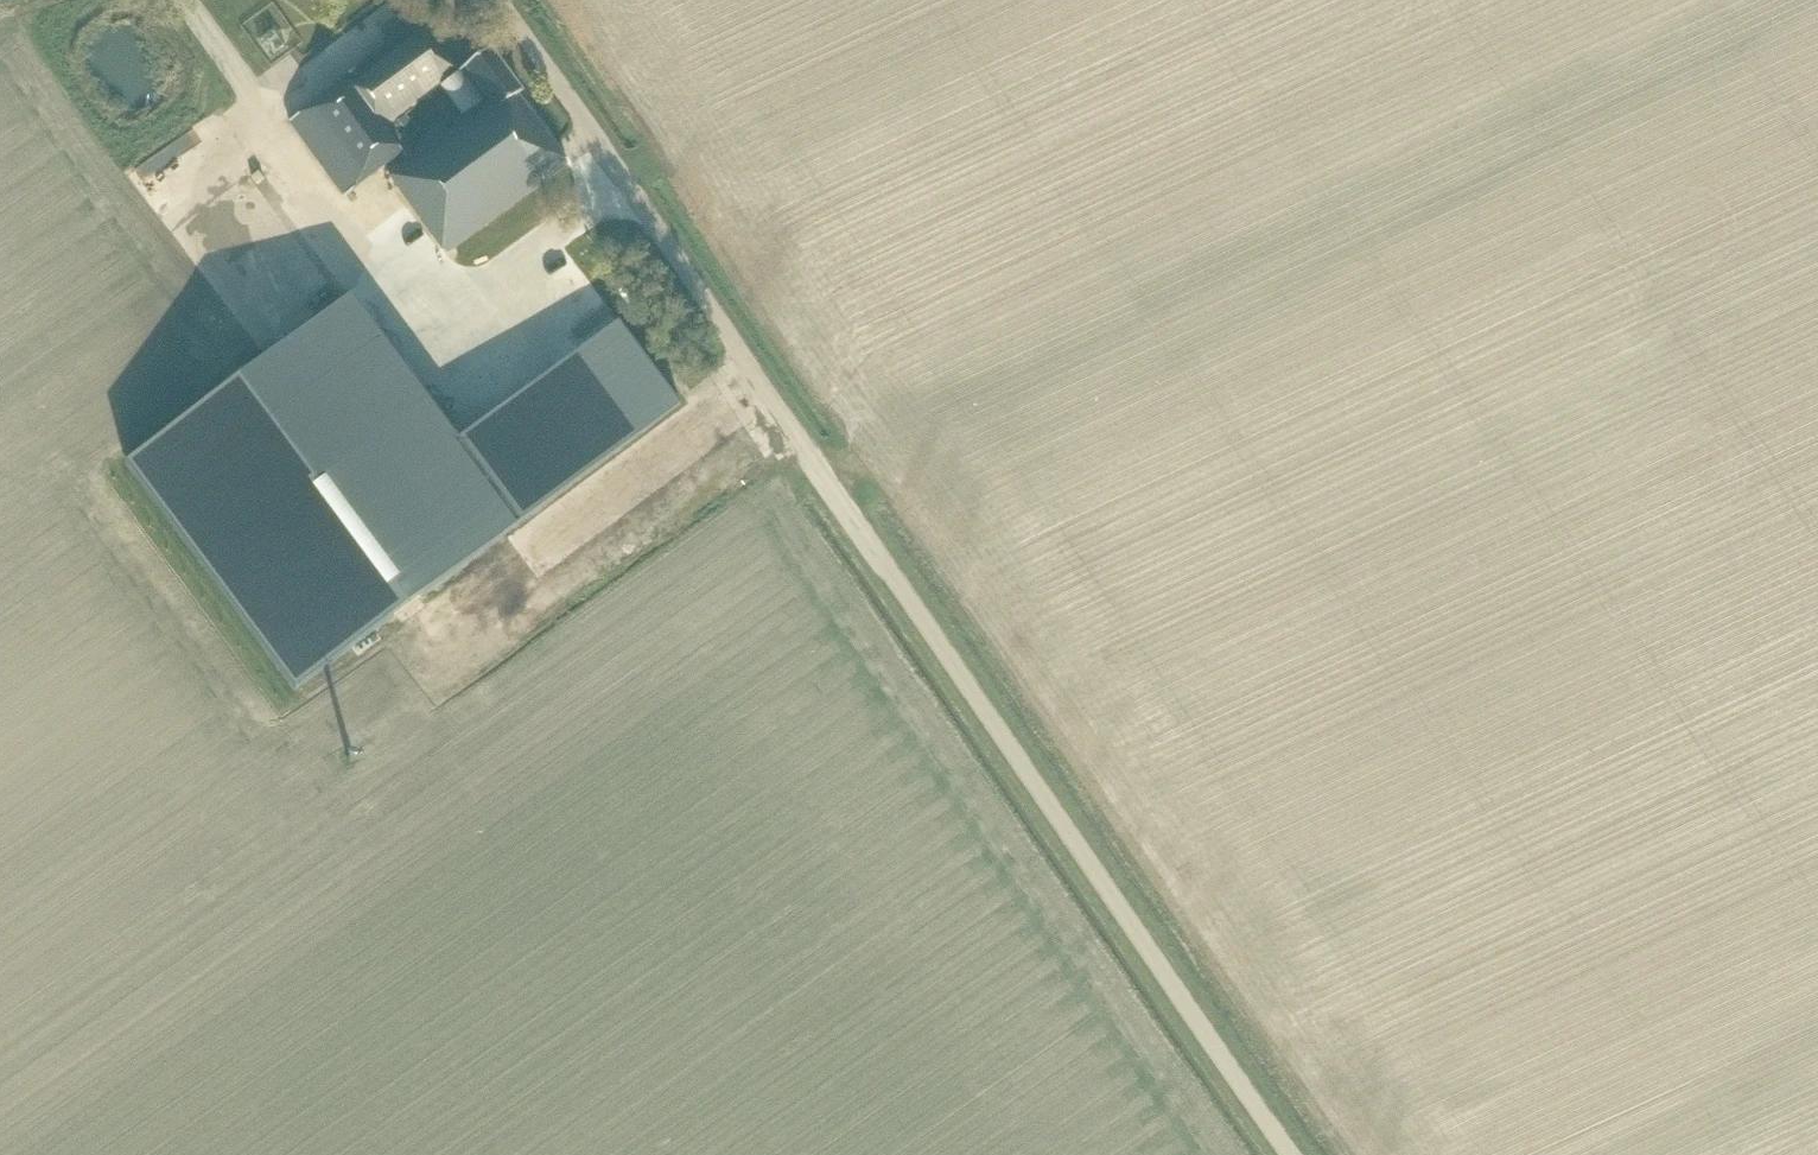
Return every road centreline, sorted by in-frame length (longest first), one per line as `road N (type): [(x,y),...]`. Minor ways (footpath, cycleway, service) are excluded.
road 1 (unclassified): [(1286,1154),(1202,1045),(488,0)]

